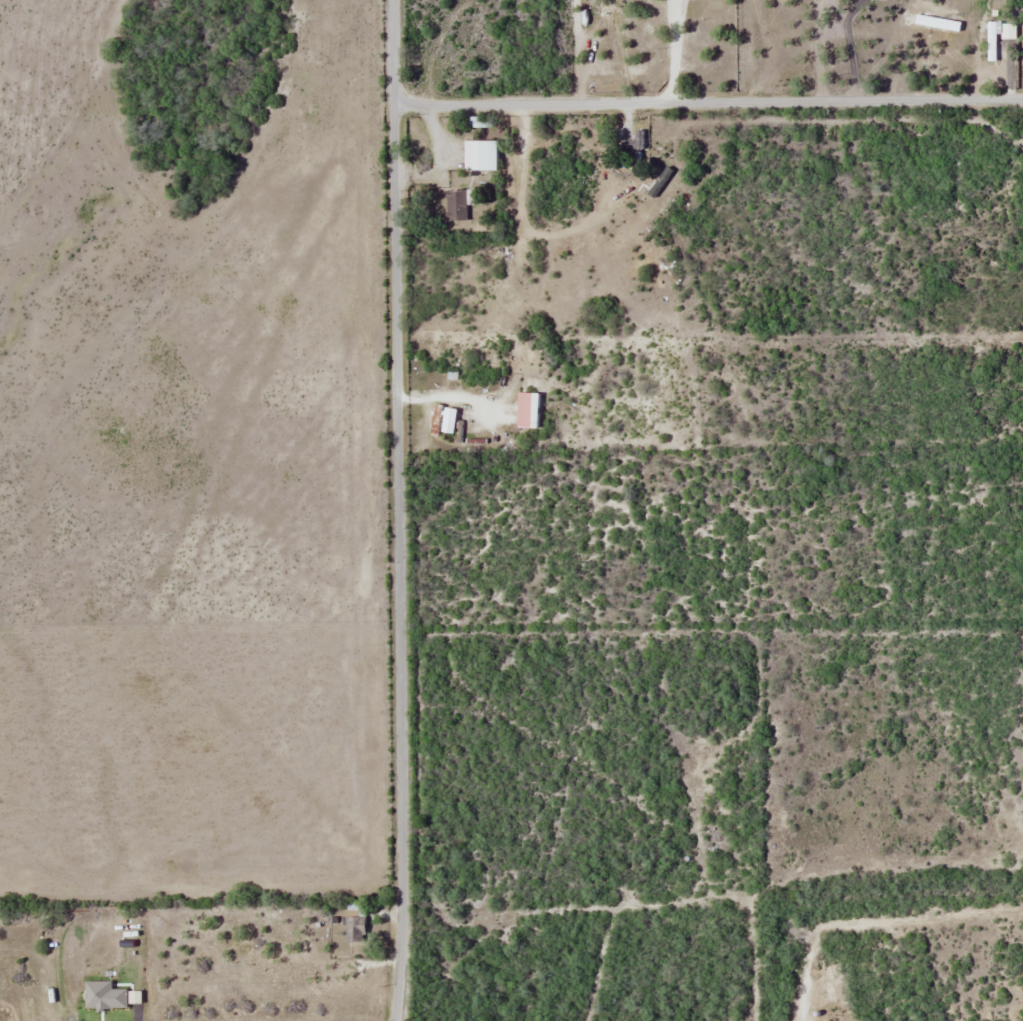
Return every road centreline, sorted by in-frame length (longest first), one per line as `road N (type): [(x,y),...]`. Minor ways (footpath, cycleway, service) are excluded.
road 1 (residential): [(396,1020),(403,927),(393,0)]
road 2 (residential): [(1022,98),(394,105)]

